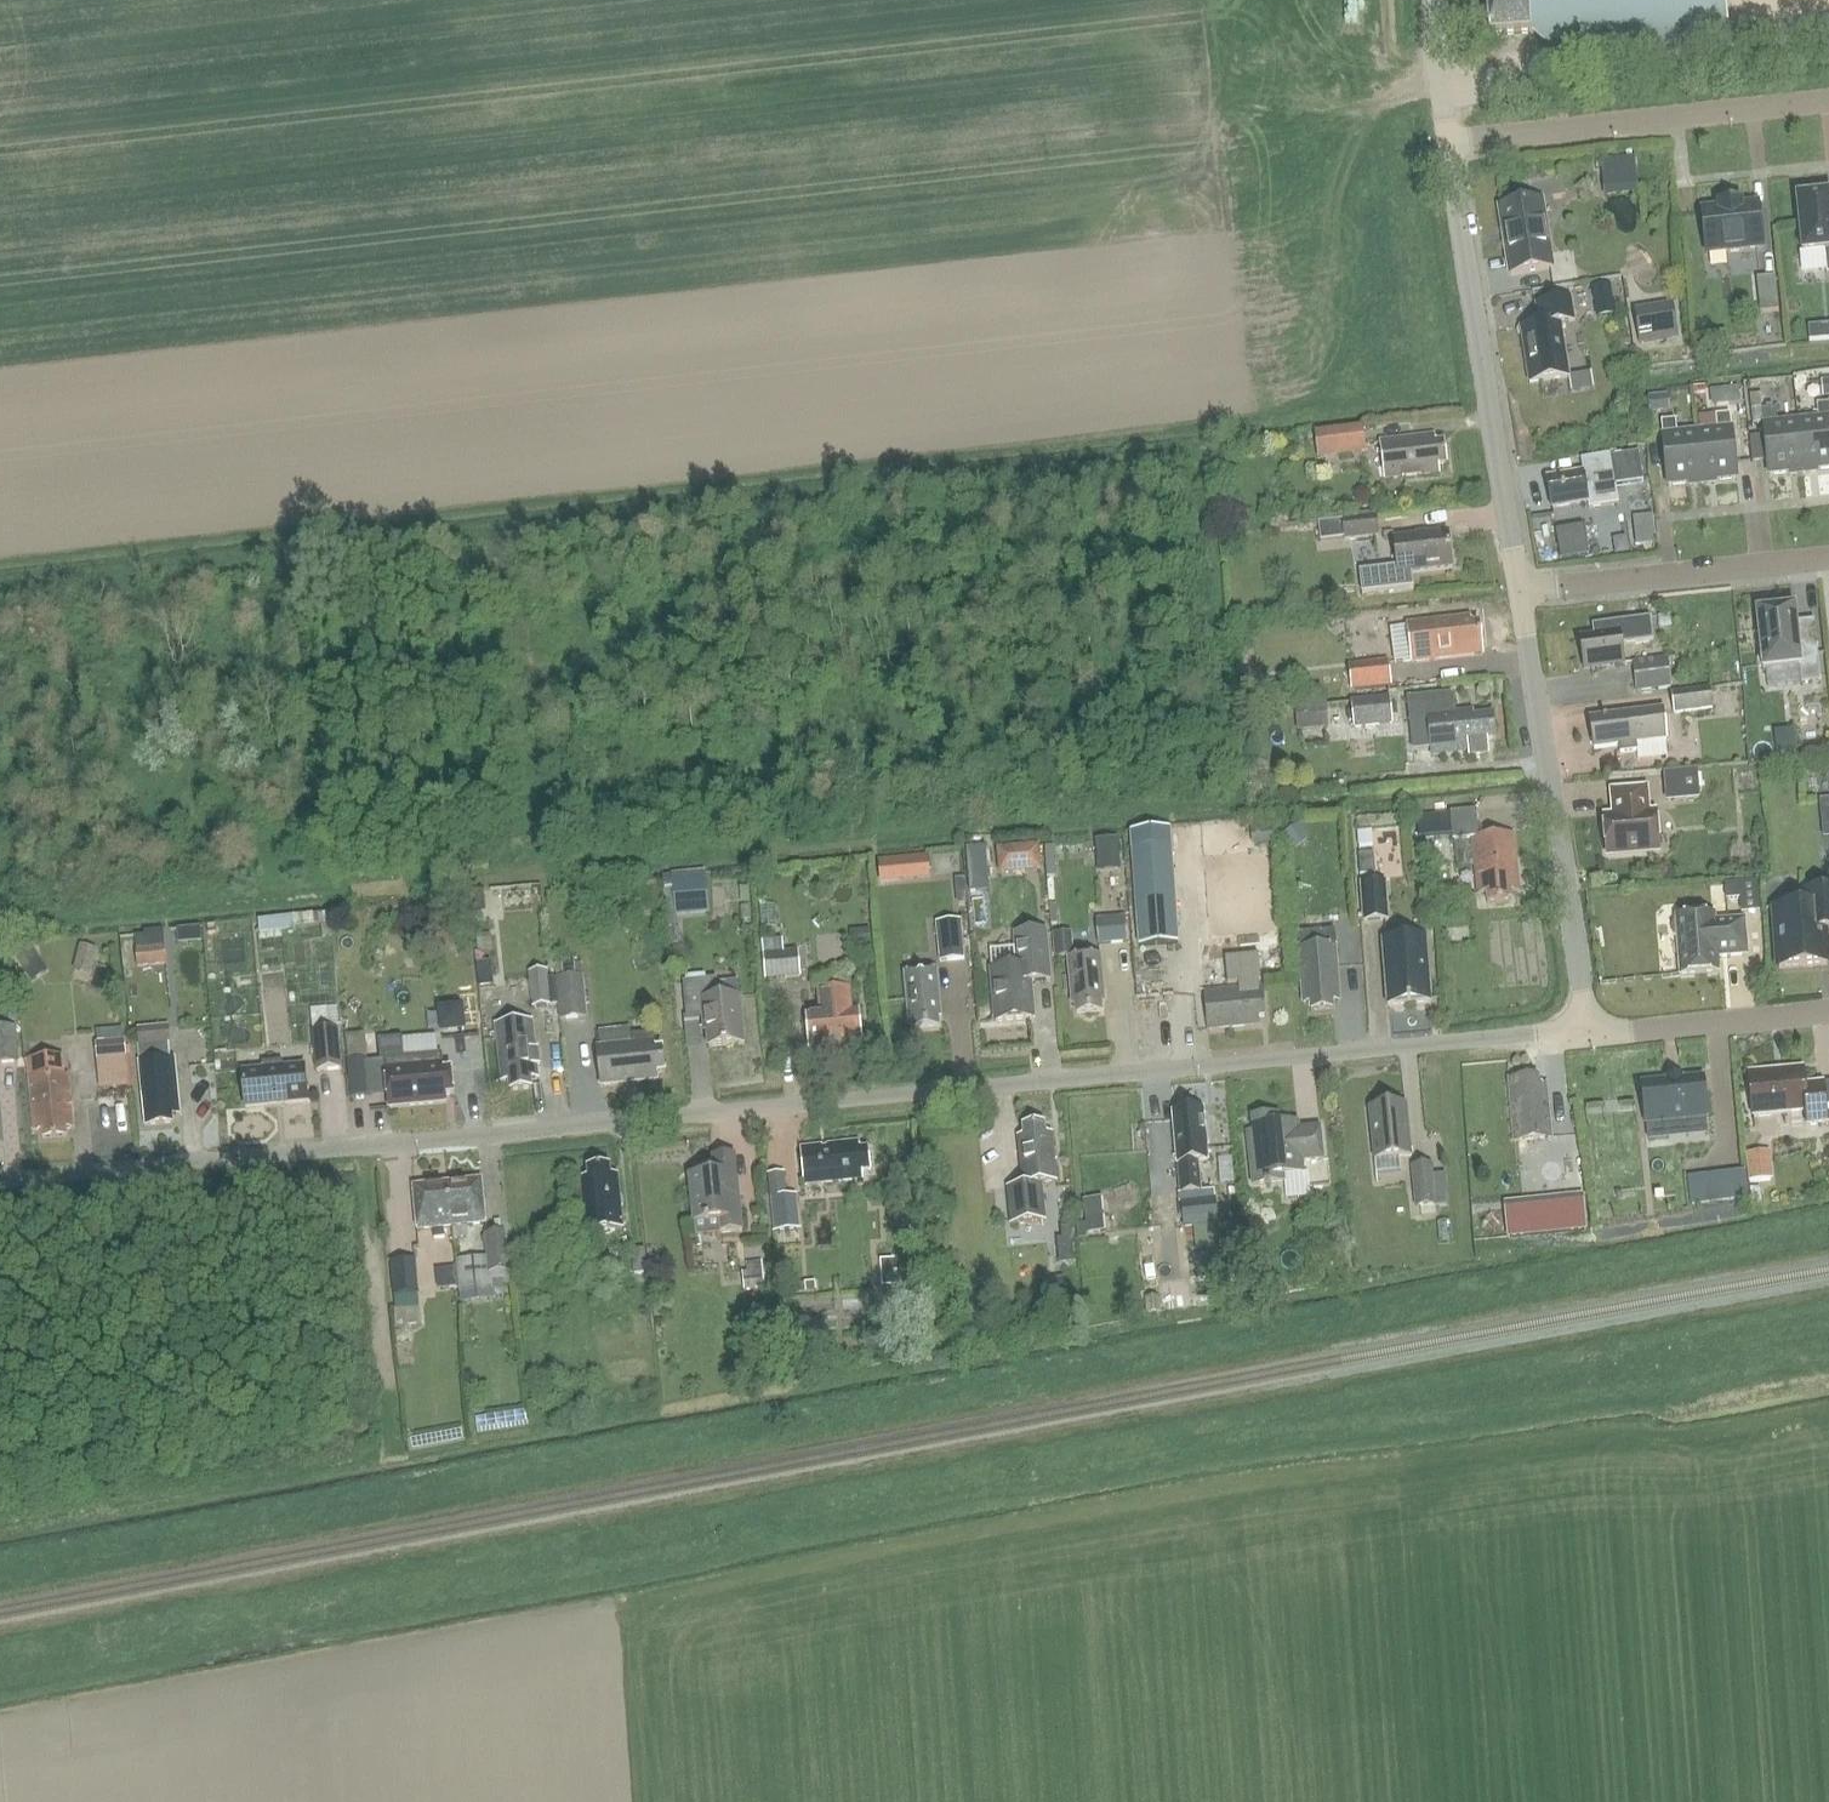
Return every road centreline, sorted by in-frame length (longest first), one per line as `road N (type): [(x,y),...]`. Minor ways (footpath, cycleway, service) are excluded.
road 1 (unclassified): [(0,1188),(1588,1039)]
road 2 (residential): [(1588,1039),(1519,589)]
road 3 (residential): [(1519,589),(1447,143)]
road 4 (residential): [(1447,143),(1828,102)]
road 5 (residential): [(1519,589),(1828,557)]
road 6 (residential): [(1588,1039),(1828,1011)]
road 7 (residential): [(1447,143),(1433,0)]

